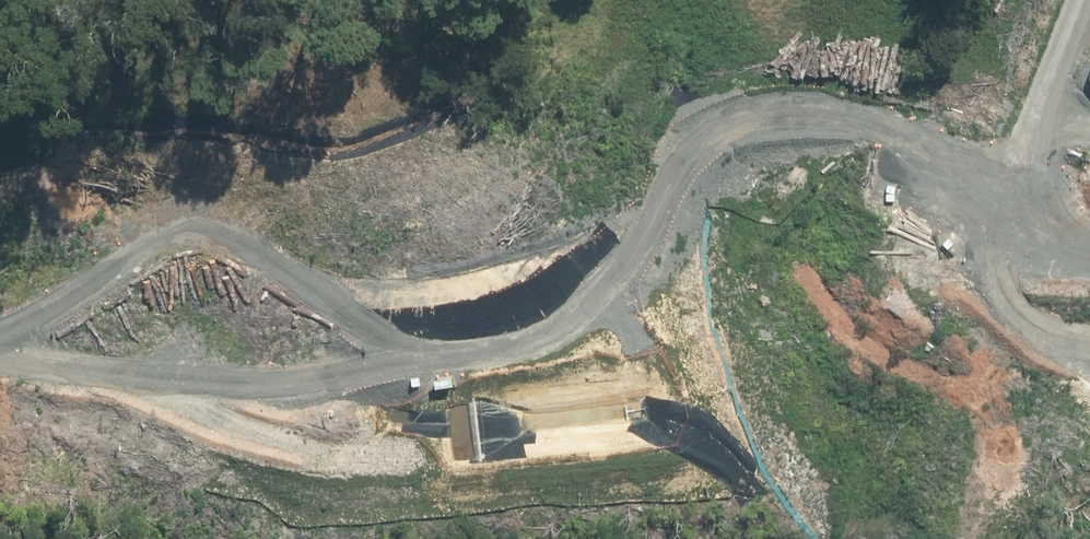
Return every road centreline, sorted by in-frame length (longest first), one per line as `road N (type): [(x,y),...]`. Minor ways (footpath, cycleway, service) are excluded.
road 1 (trunk): [(0,335),(463,289),(1089,273)]
road 2 (trunk): [(1089,344),(501,334),(0,379)]

